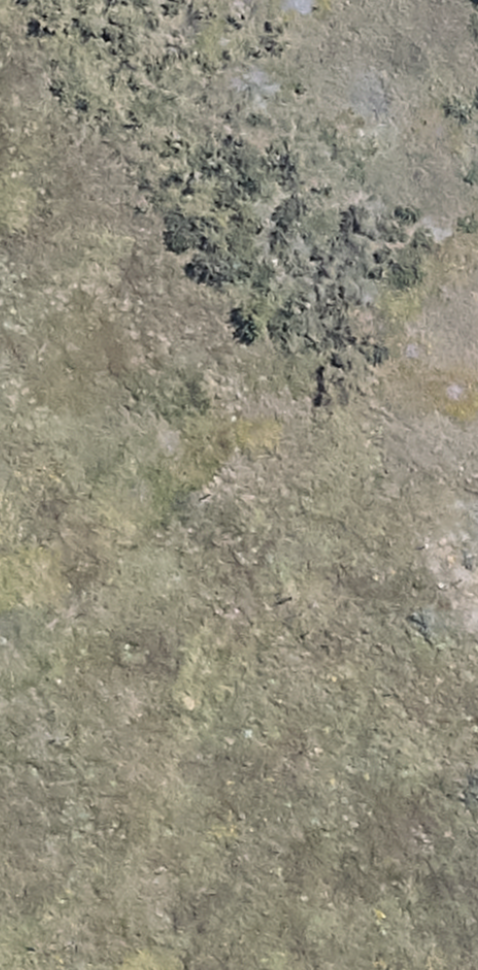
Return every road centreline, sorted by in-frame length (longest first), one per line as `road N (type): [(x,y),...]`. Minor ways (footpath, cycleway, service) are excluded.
road 1 (track): [(142,969),(155,827),(232,656),(322,369)]
road 2 (track): [(0,598),(477,264)]

